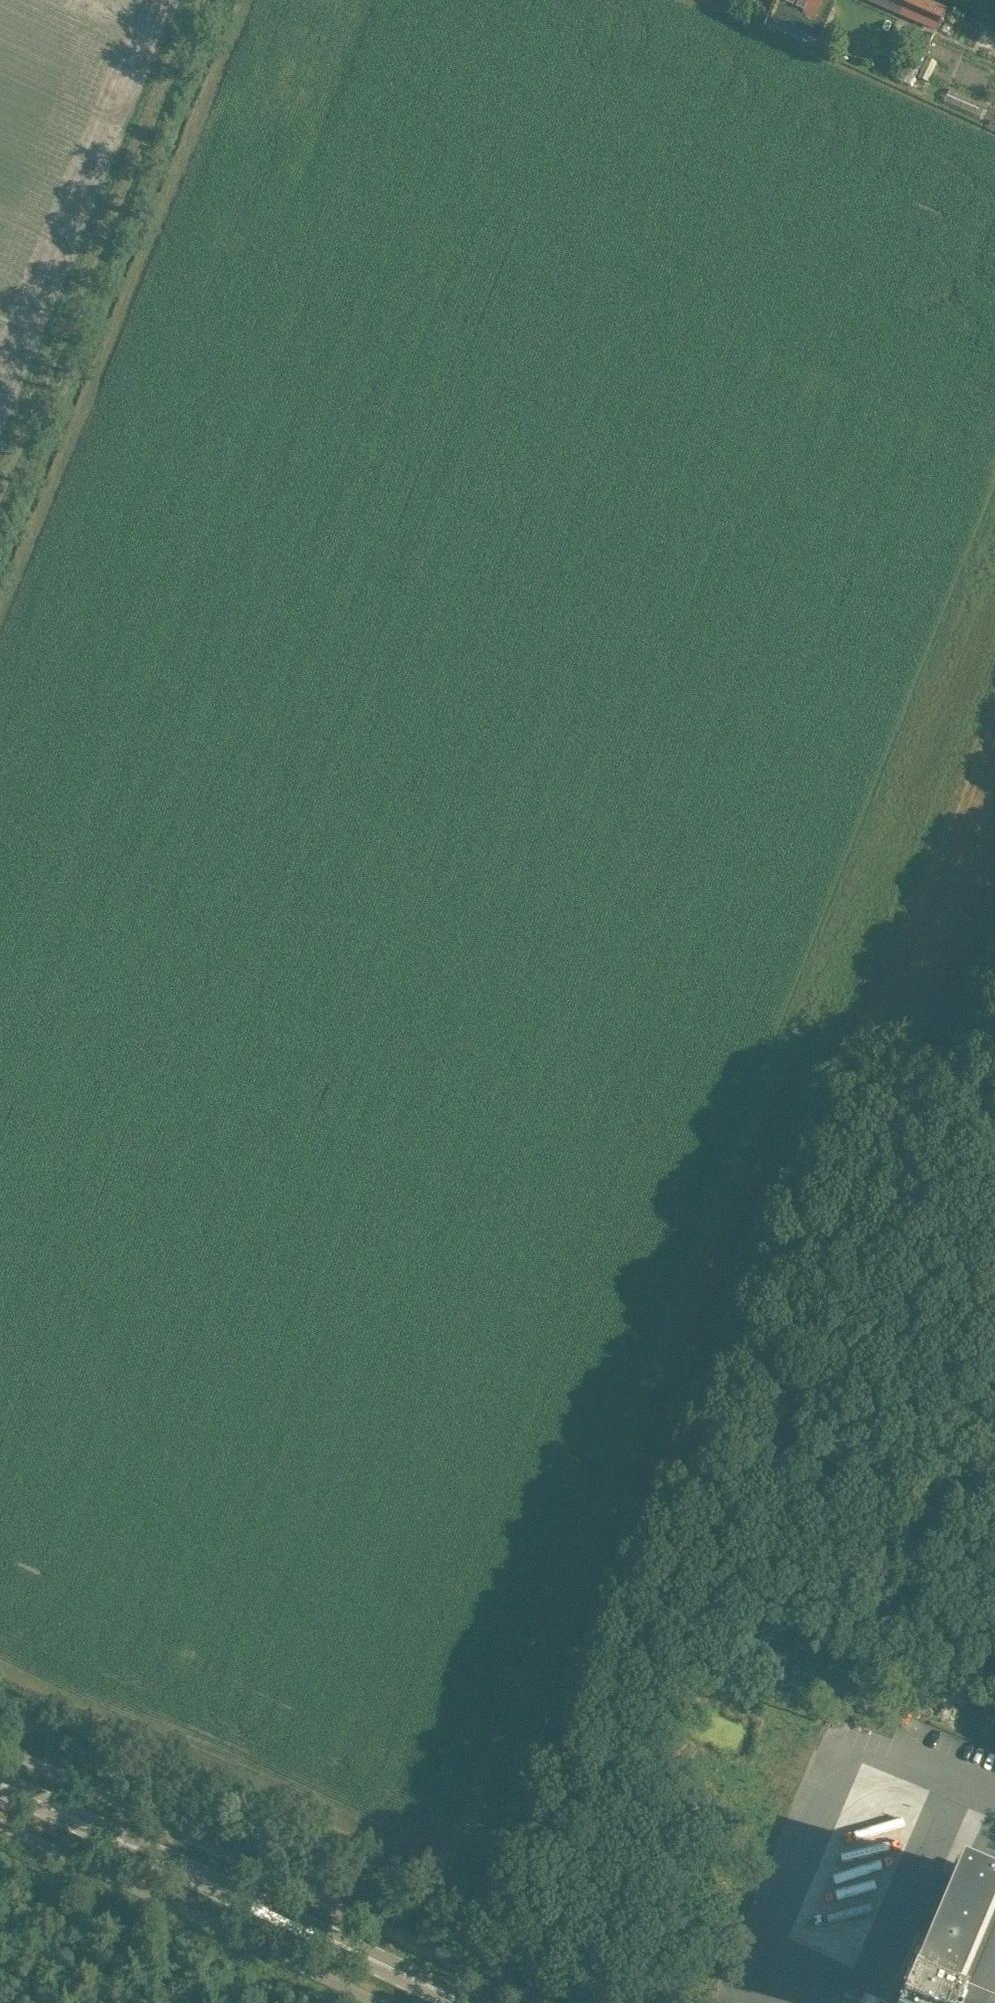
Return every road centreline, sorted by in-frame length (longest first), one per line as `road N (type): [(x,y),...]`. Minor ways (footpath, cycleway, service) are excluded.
road 1 (unclassified): [(547,2002),(0,1747)]
road 2 (primary): [(465,2002),(0,1783)]
road 3 (unclassified): [(0,1825),(380,2002)]

